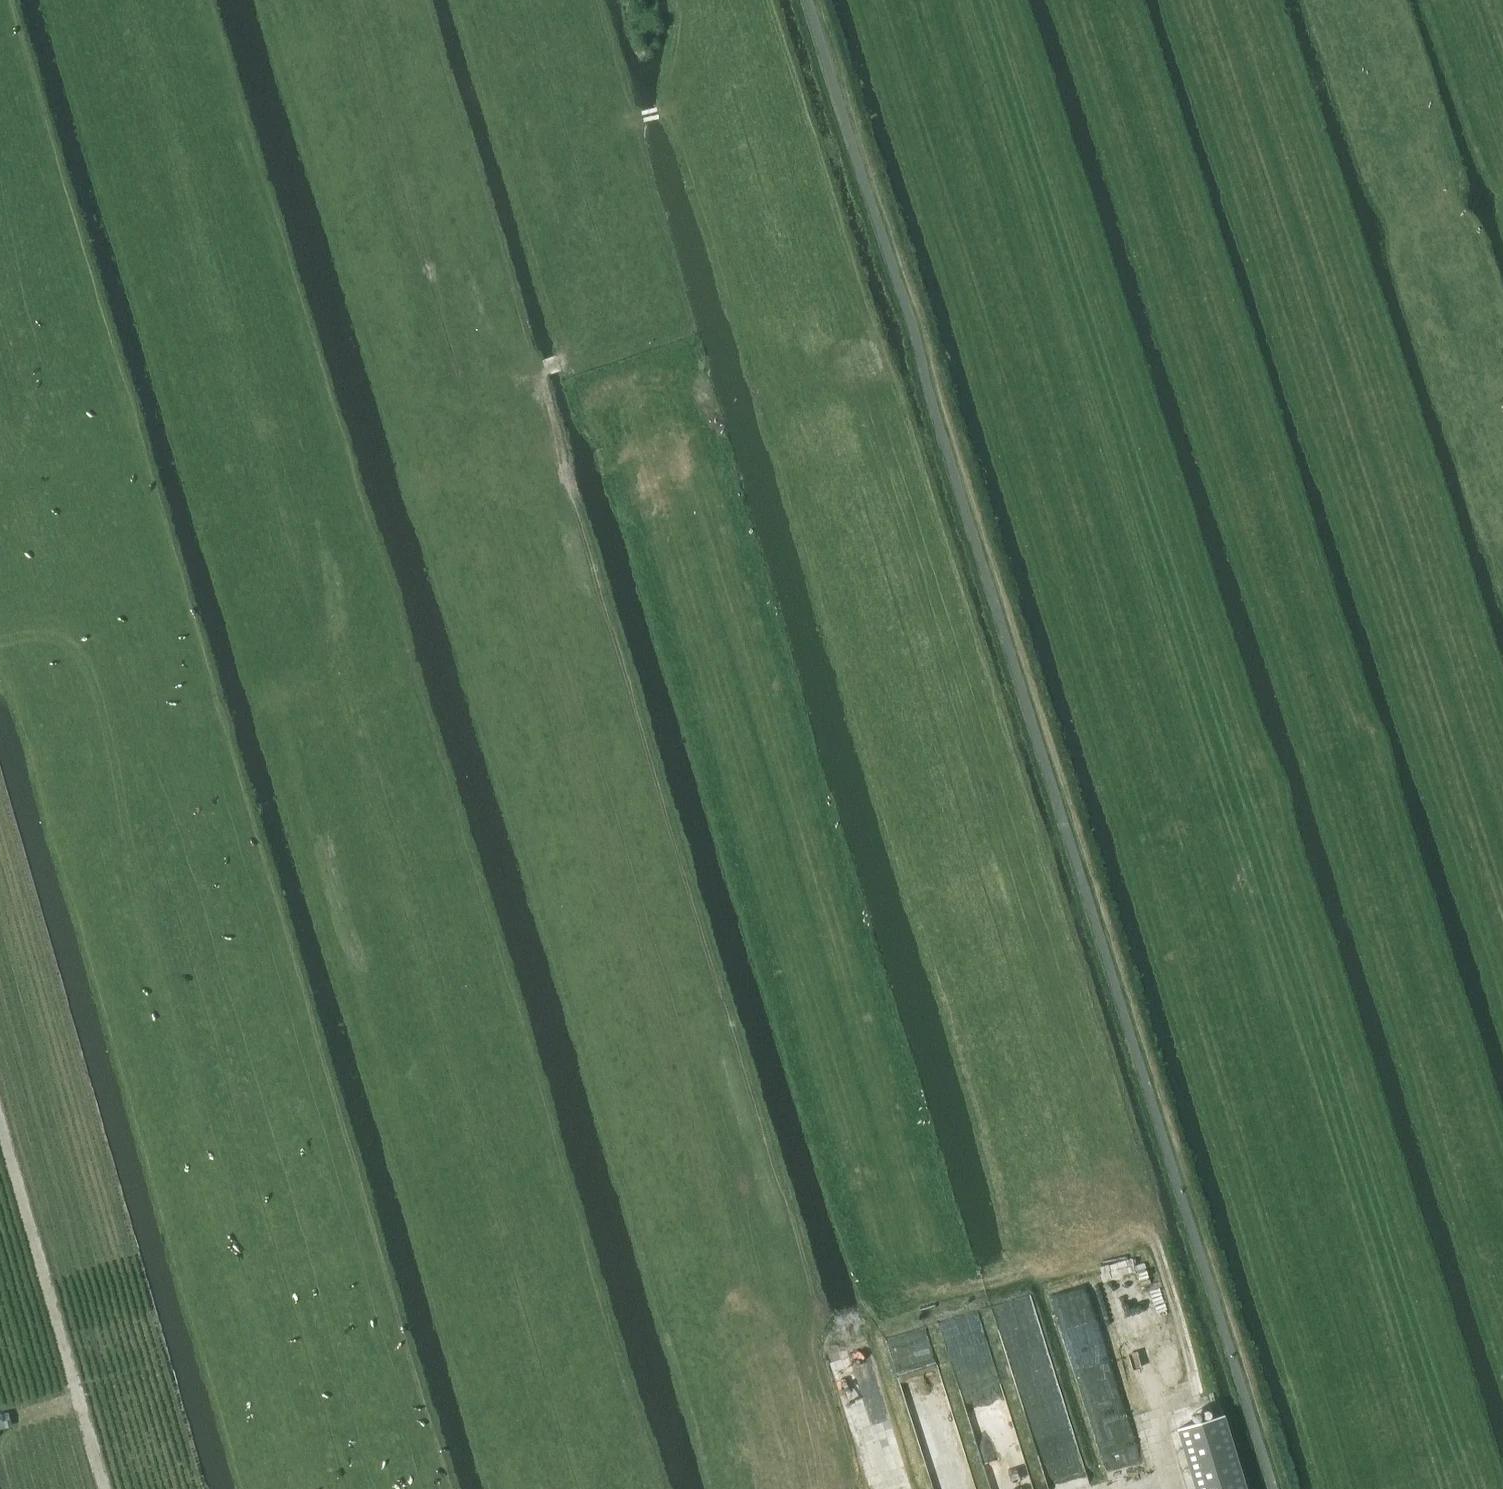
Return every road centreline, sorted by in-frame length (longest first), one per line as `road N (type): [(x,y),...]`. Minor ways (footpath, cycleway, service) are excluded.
road 1 (track): [(99,1488),(0,1147)]

